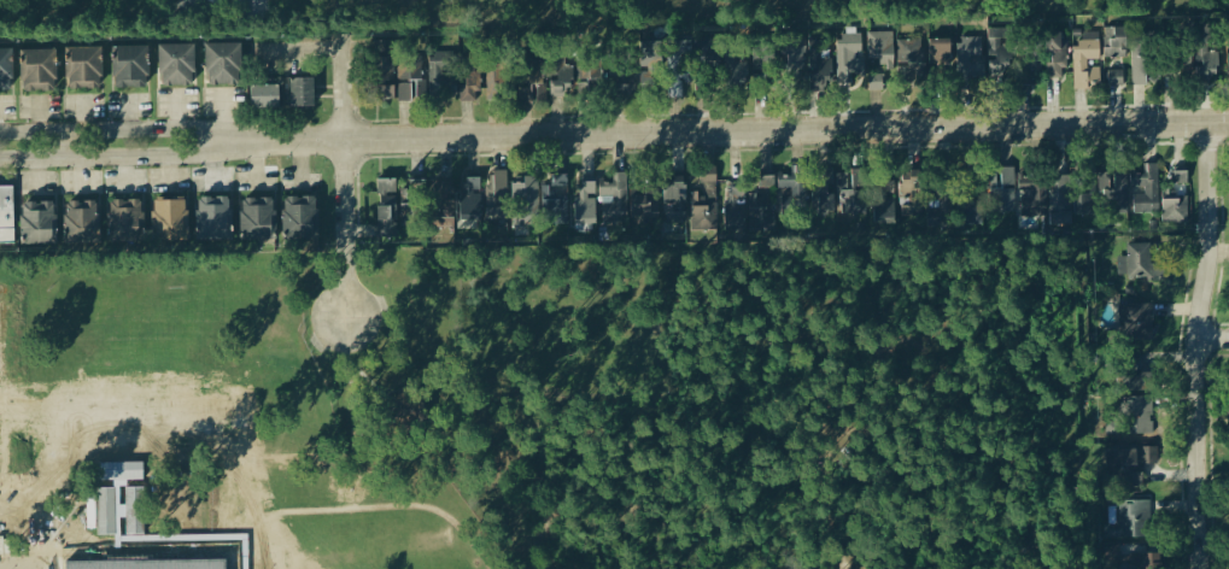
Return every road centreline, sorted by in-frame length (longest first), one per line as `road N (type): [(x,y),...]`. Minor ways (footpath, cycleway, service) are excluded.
road 1 (residential): [(1228,126),(258,139)]
road 2 (residential): [(1198,568),(1194,344),(1207,271),(1208,127)]
road 3 (residential): [(0,160),(193,158),(258,139)]
road 4 (residential): [(258,139),(189,129),(0,131)]
road 5 (residential): [(349,322),(344,136)]

